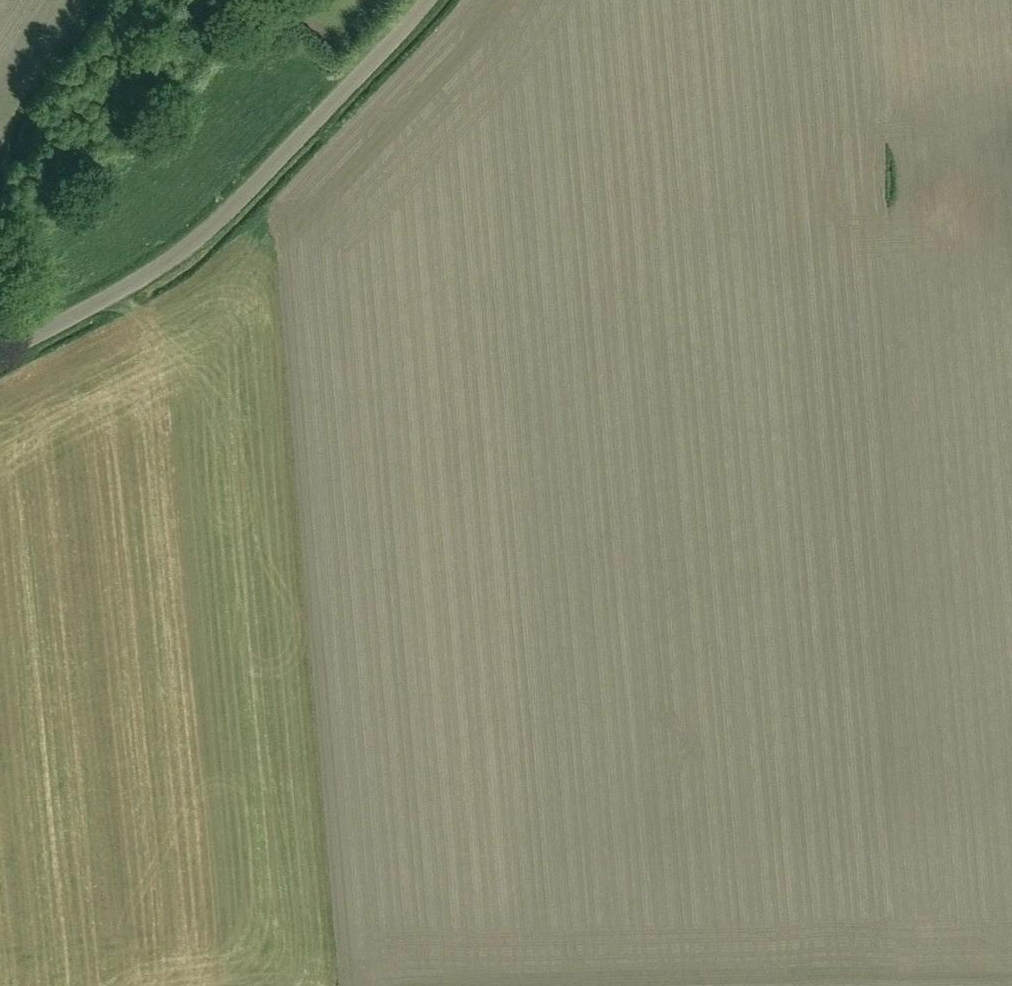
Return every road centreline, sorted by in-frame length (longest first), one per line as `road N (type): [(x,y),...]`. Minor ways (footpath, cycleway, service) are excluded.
road 1 (unclassified): [(0,352),(94,306),(197,234),(433,0)]

